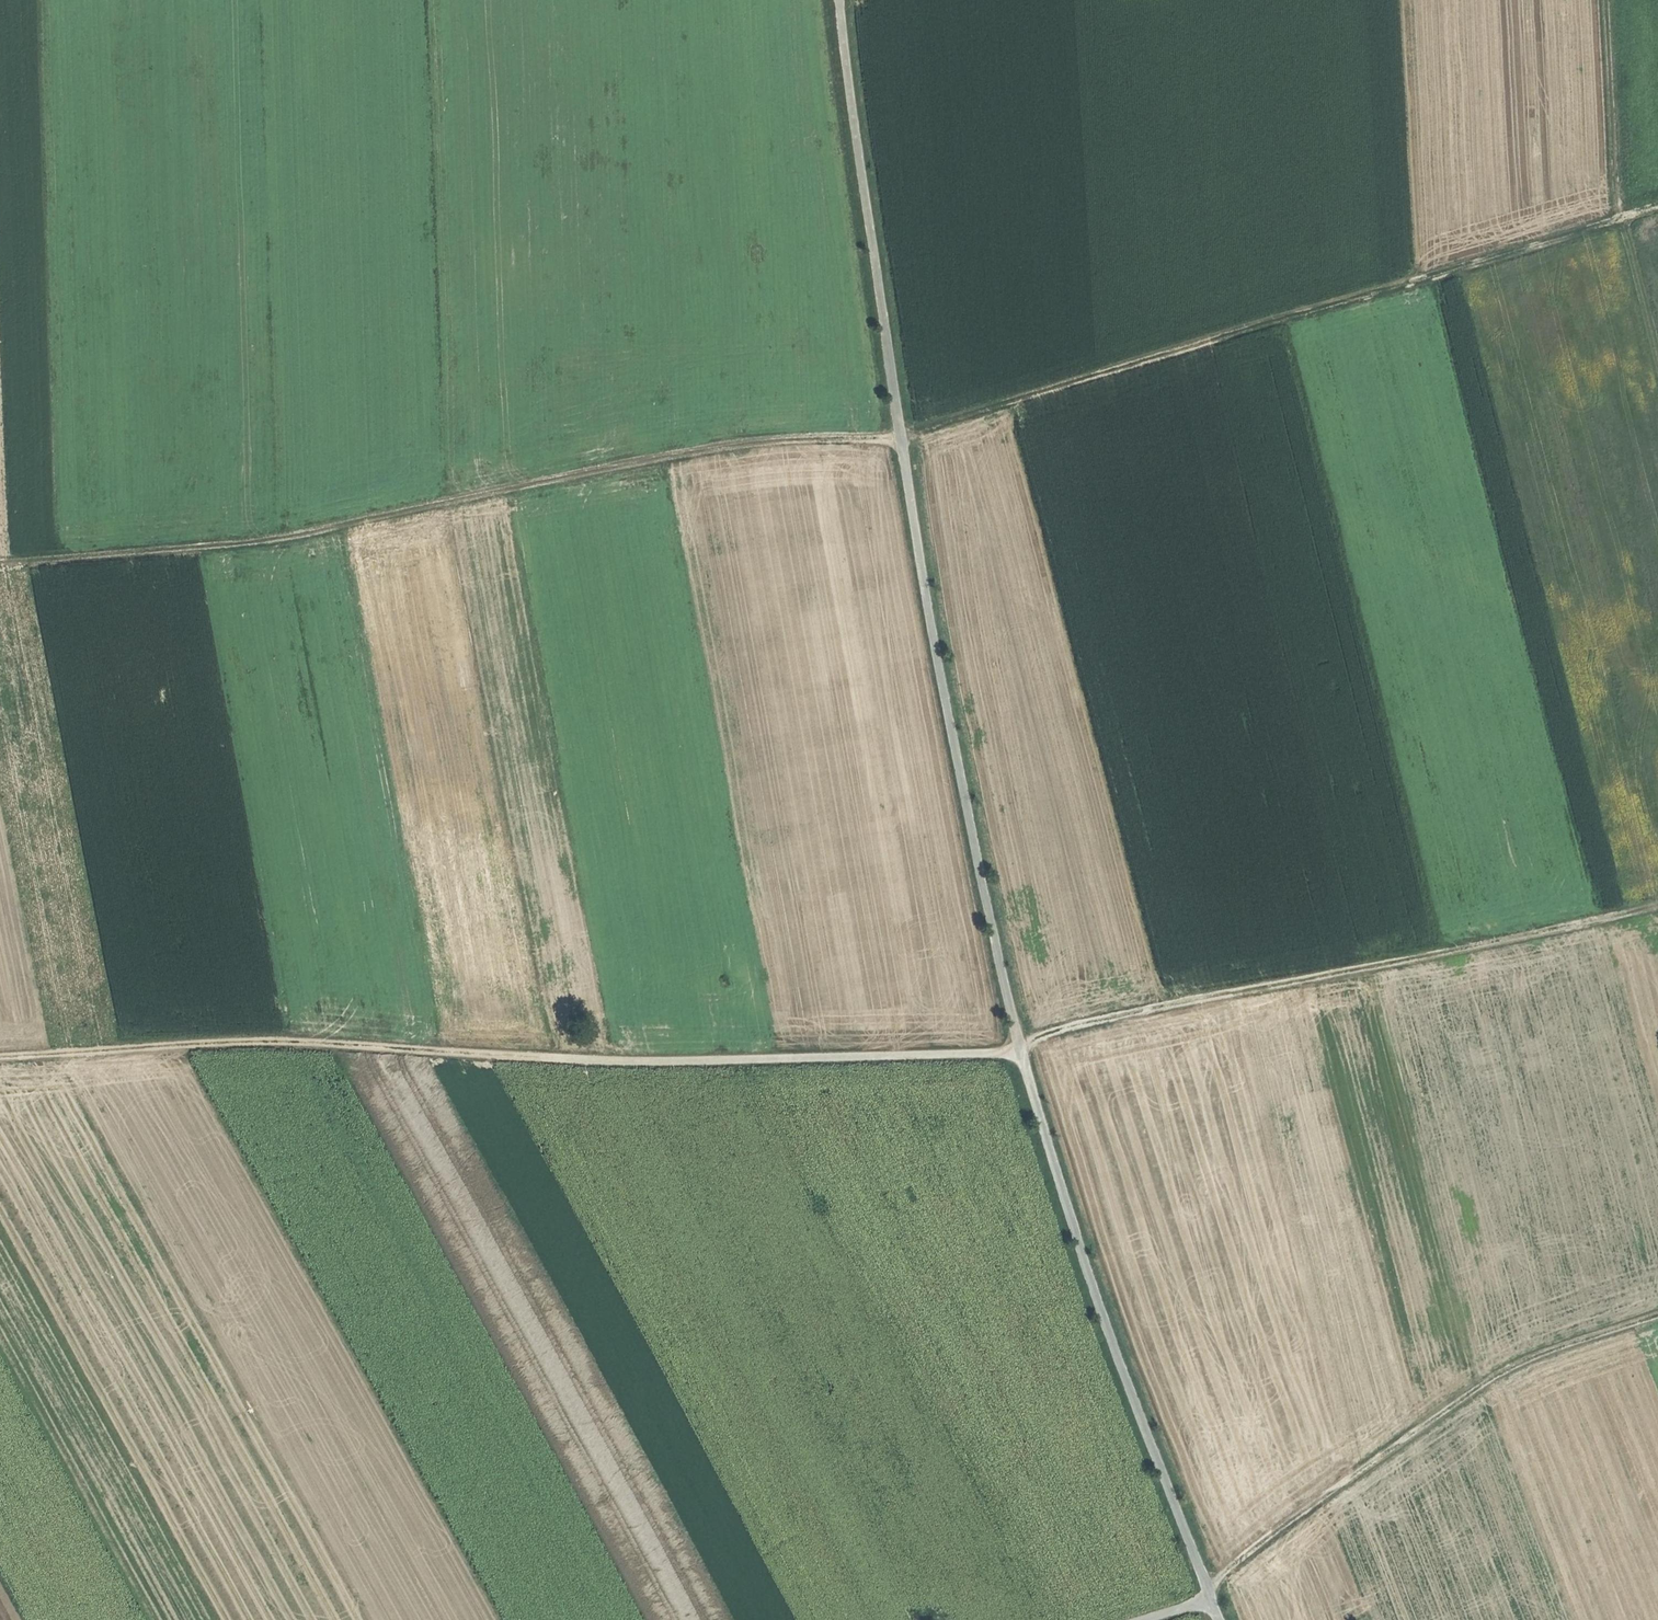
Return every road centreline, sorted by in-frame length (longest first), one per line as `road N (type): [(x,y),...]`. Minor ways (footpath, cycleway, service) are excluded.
road 1 (track): [(0,557),(282,534),(754,442),(899,440),(1657,209)]
road 2 (track): [(0,1054),(279,1039),(620,1058),(1020,1049),(1056,1027),(1124,1008),(1657,901)]
road 3 (track): [(1205,1585),(1469,1392),(1535,1354),(1657,1311)]
road 4 (track): [(1611,0),(1621,221),(1657,360)]

